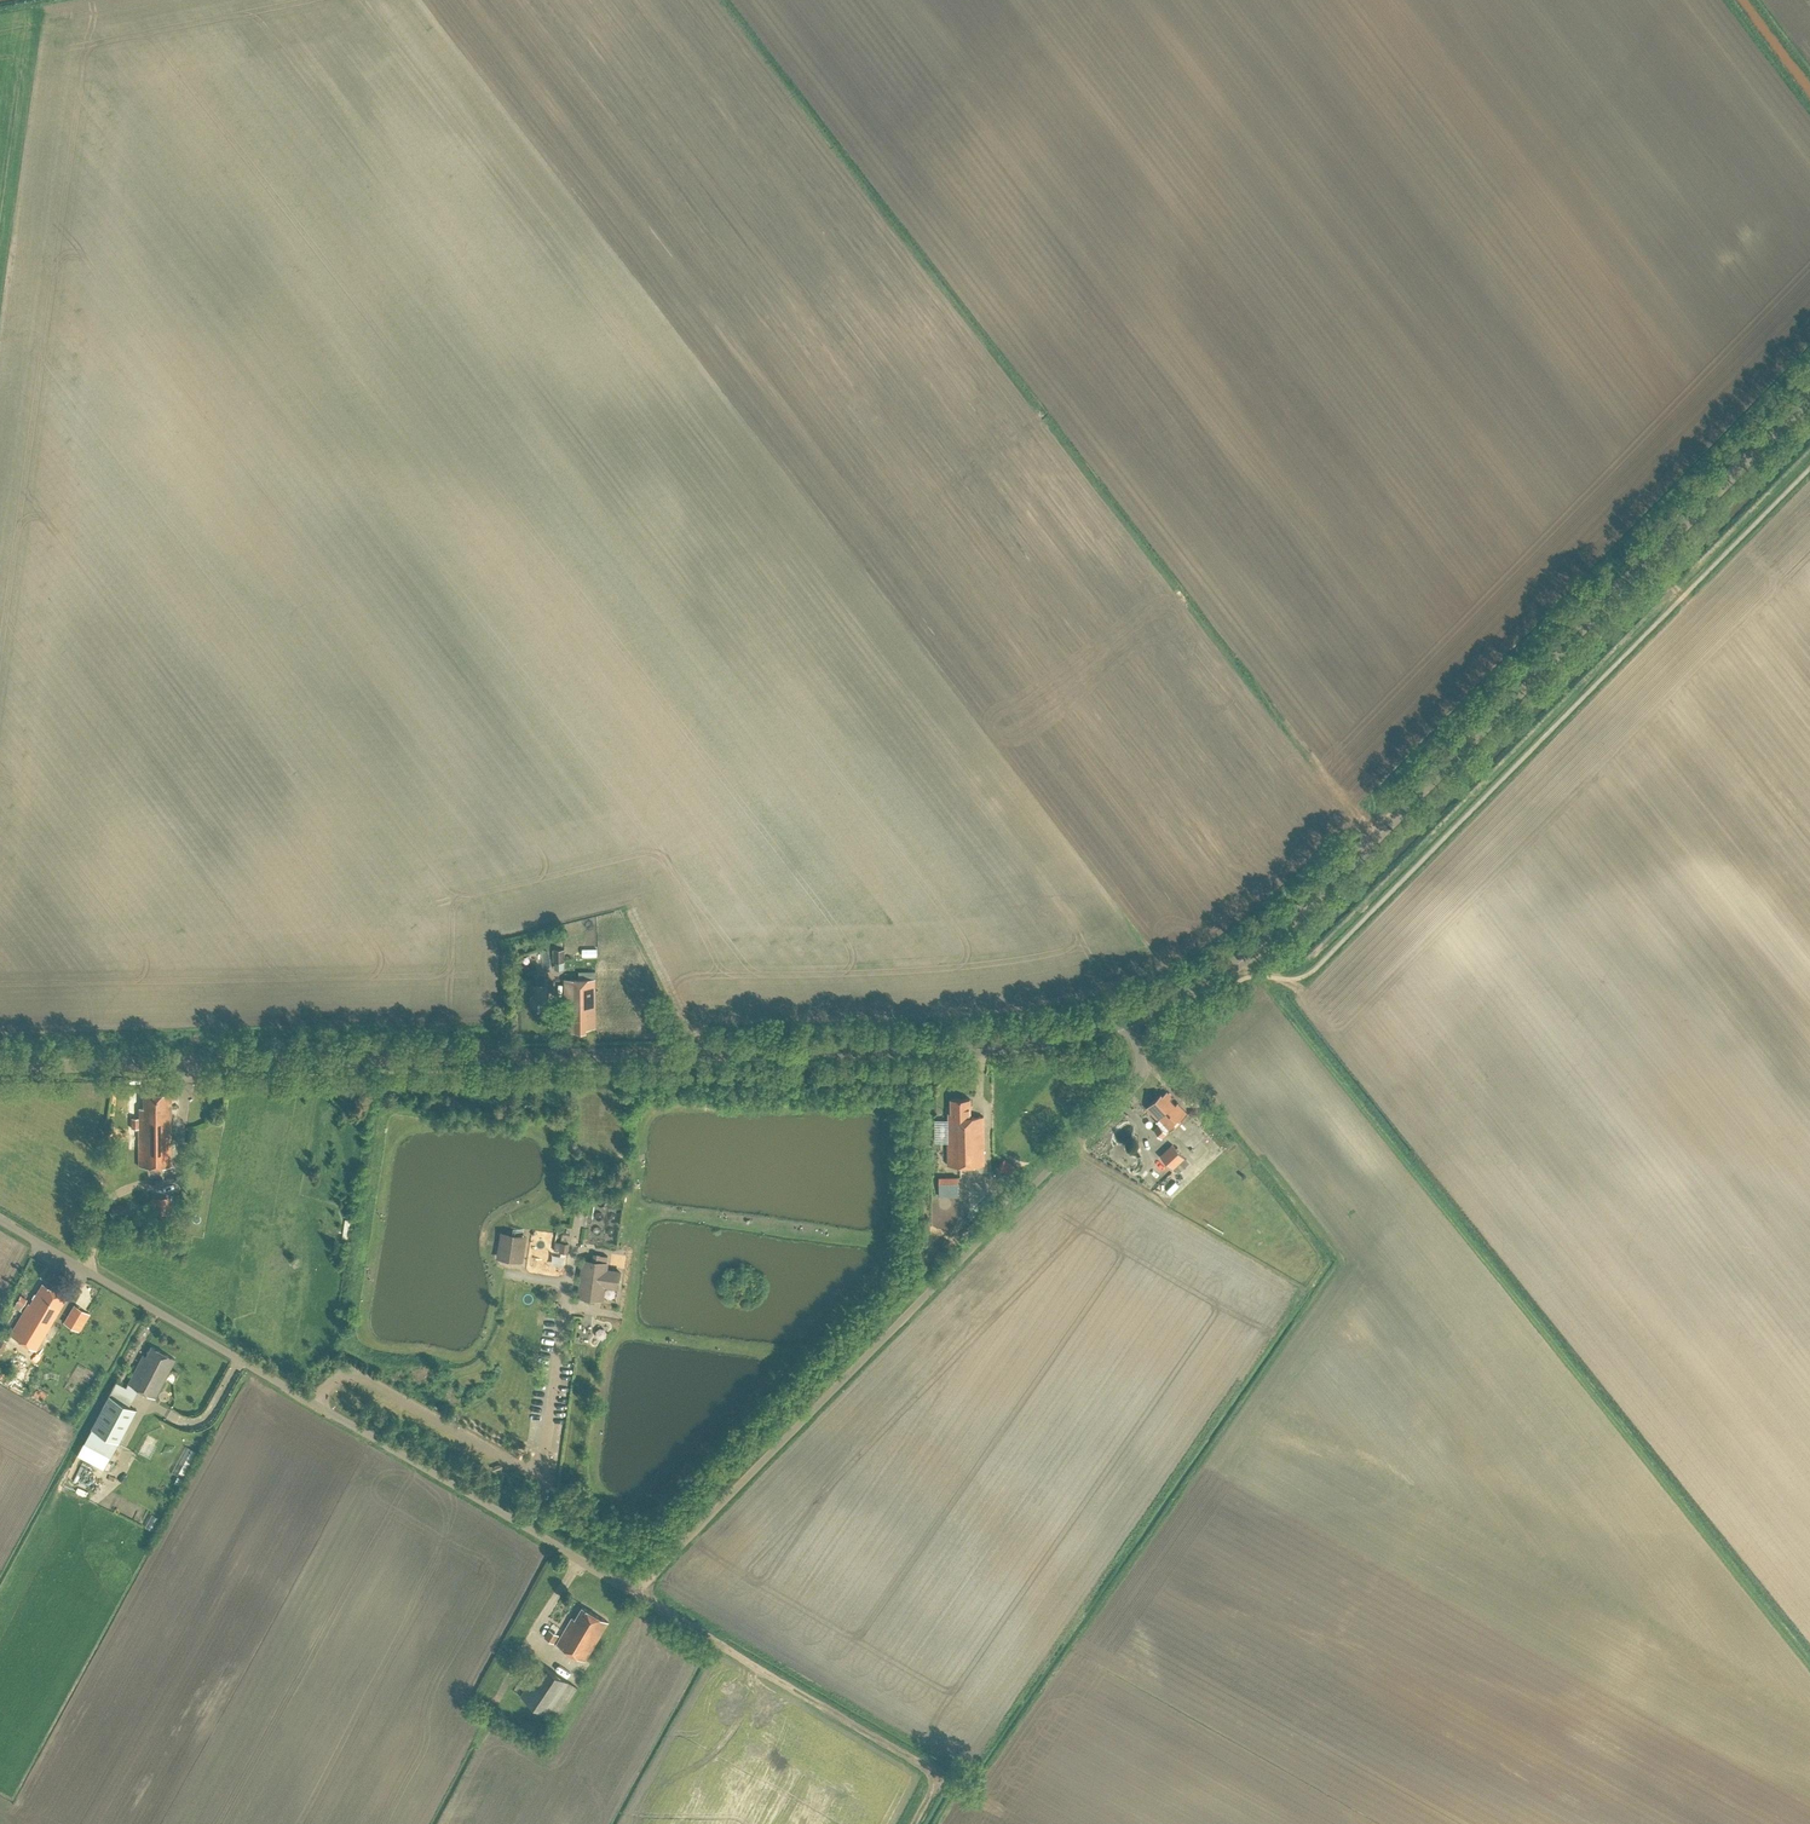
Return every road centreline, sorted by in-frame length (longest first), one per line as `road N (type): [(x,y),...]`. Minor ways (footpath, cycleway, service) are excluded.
road 1 (tertiary): [(0,1067),(988,1049),(1128,1023)]
road 2 (tertiary): [(1809,392),(1273,937),(1128,1023)]
road 3 (unclassified): [(635,1591),(1136,1076),(1143,1061),(1128,1023)]
road 4 (unclassified): [(635,1591),(0,1221)]
road 5 (track): [(909,1823),(935,1772),(635,1591)]

